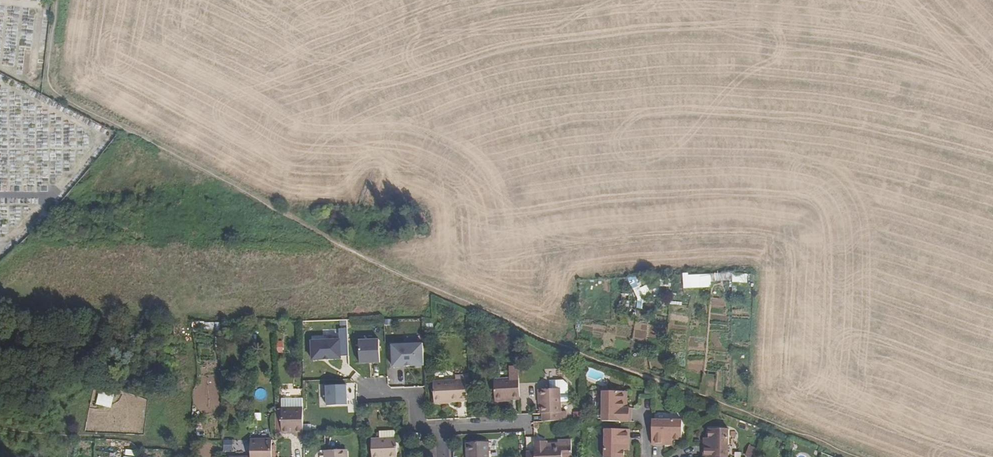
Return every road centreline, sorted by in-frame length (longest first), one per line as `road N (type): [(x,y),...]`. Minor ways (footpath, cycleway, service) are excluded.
road 1 (track): [(58,0),(54,88),(120,127),(428,289),(853,456)]

